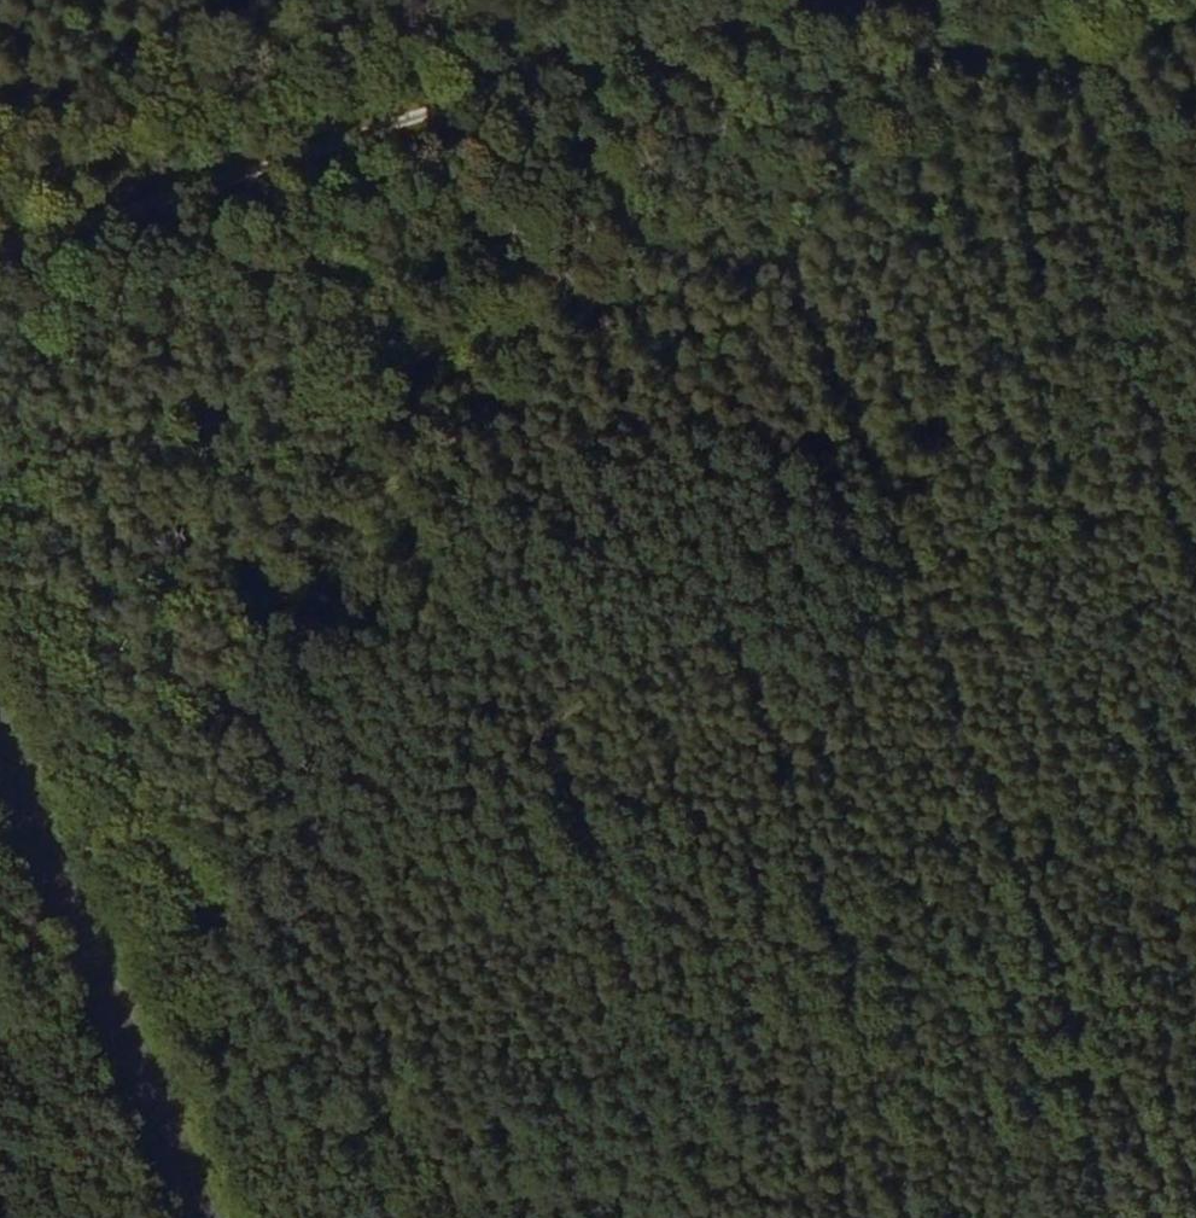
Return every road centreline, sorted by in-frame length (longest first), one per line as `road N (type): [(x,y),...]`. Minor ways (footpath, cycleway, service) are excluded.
road 1 (track): [(836,0),(0,262)]
road 2 (tertiary): [(211,1217),(0,736)]

